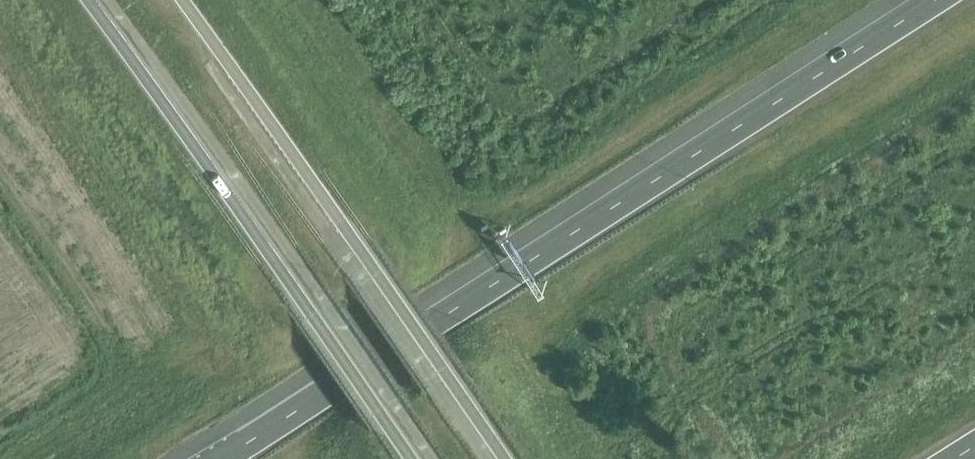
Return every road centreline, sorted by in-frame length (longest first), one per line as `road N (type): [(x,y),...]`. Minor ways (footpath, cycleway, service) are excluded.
road 1 (motorway): [(941,0),(224,458)]
road 2 (trunk): [(85,0),(419,458)]
road 3 (trunk): [(504,458),(182,0)]

